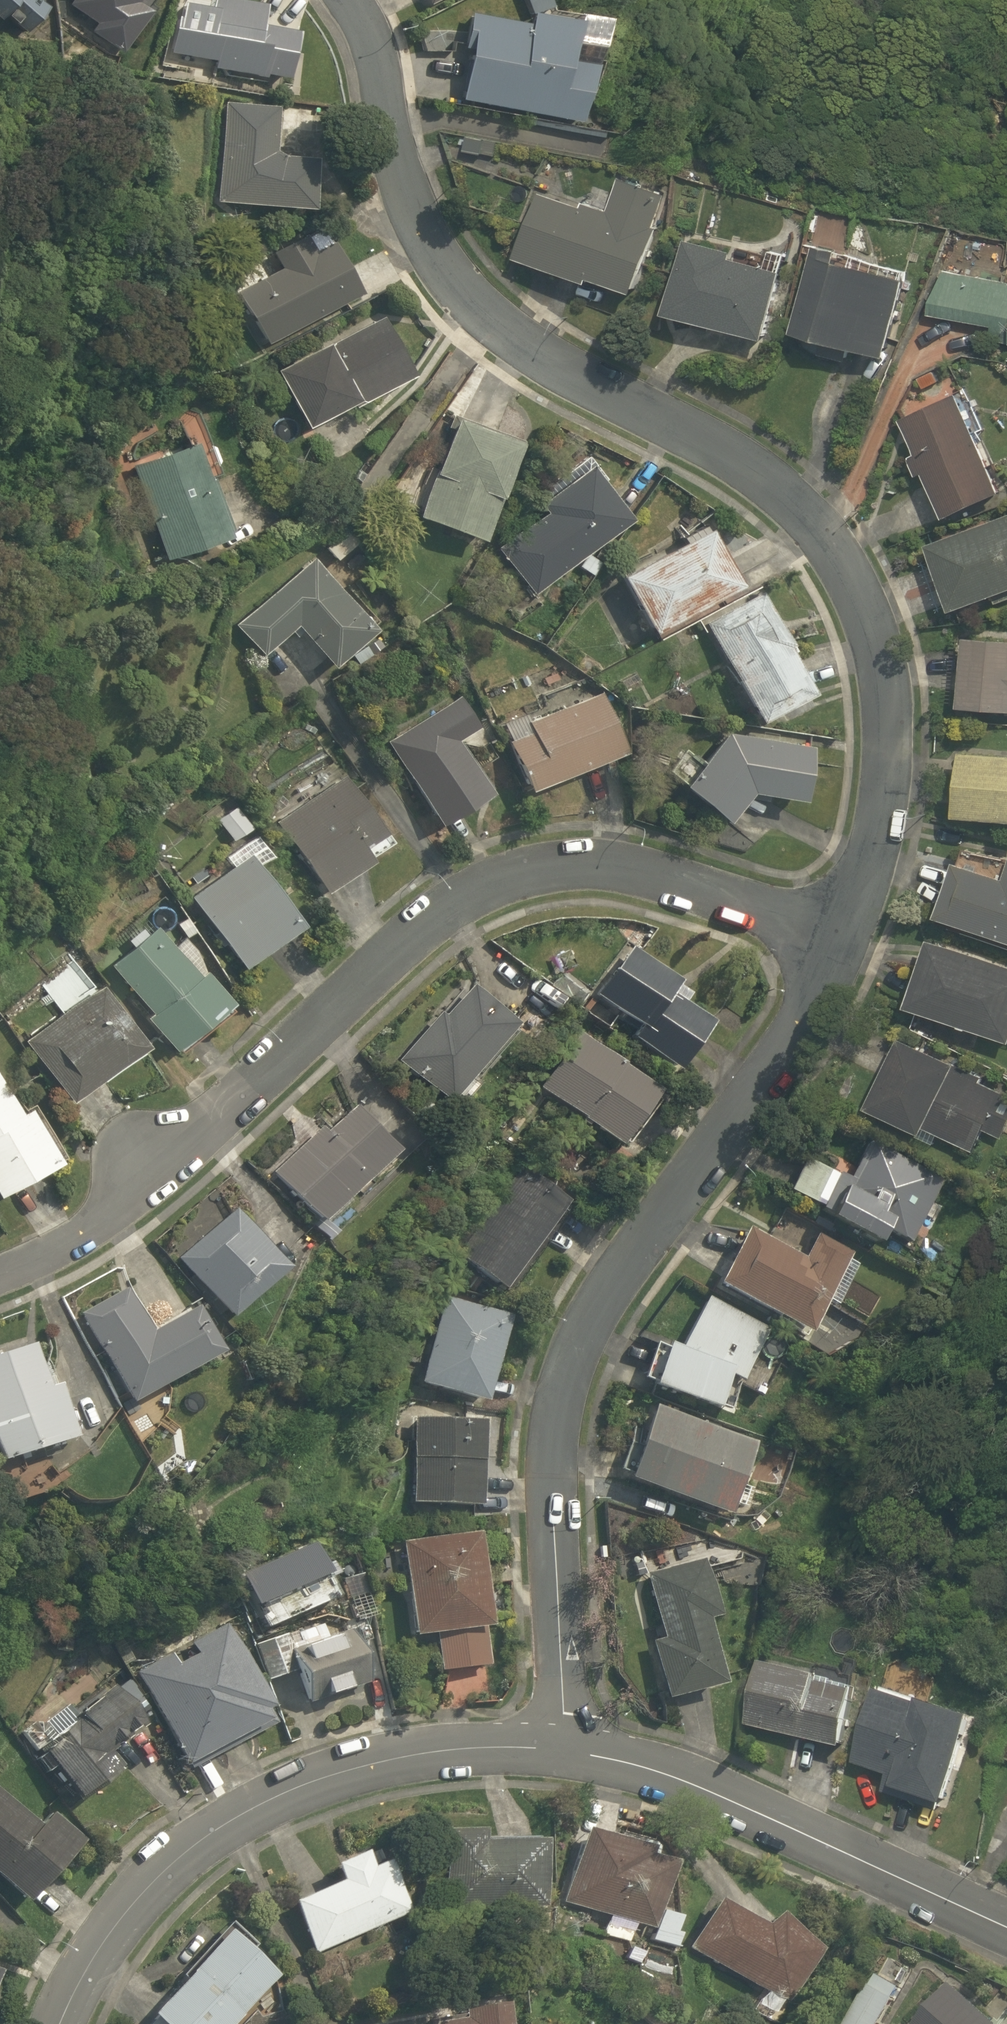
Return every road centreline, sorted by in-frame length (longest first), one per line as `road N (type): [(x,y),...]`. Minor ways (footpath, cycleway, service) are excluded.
road 1 (residential): [(841,943),(870,860),(886,745),(881,670),(858,597),(816,529),(749,468),(540,356),(457,288),(406,201),(369,33),(349,0)]
road 2 (residential): [(841,943),(736,900),(594,865),(489,887),(411,938),(155,1177),(77,1240),(0,1275)]
road 3 (residential): [(564,1753),(552,1469),(571,1361),(621,1270),(810,1008),(841,943)]
road 4 (residential): [(564,1753),(470,1749),(411,1756),(343,1771),(246,1814),(158,1877),(113,1929),(62,2023)]
road 5 (residential): [(1006,1928),(711,1793),(613,1760),(564,1753)]

